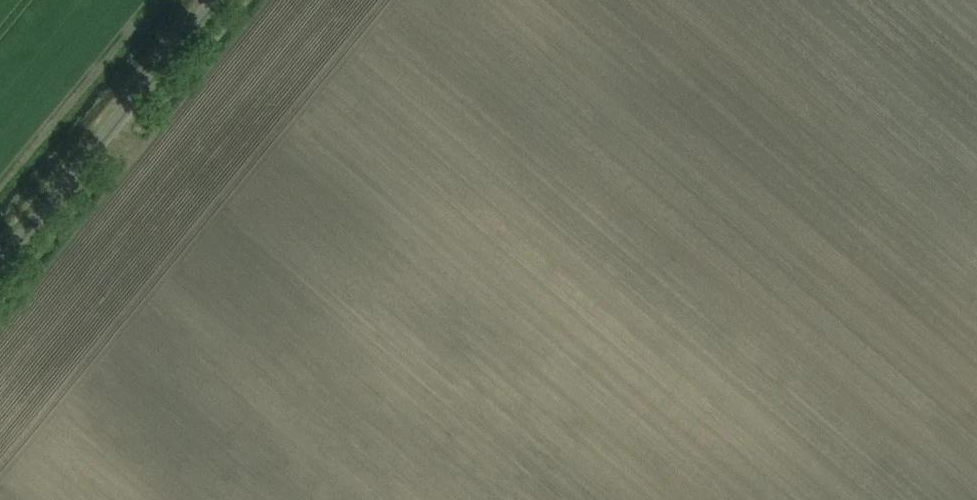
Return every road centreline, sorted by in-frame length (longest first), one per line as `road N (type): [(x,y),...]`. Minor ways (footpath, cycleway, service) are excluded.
road 1 (unclassified): [(0,260),(217,0)]

